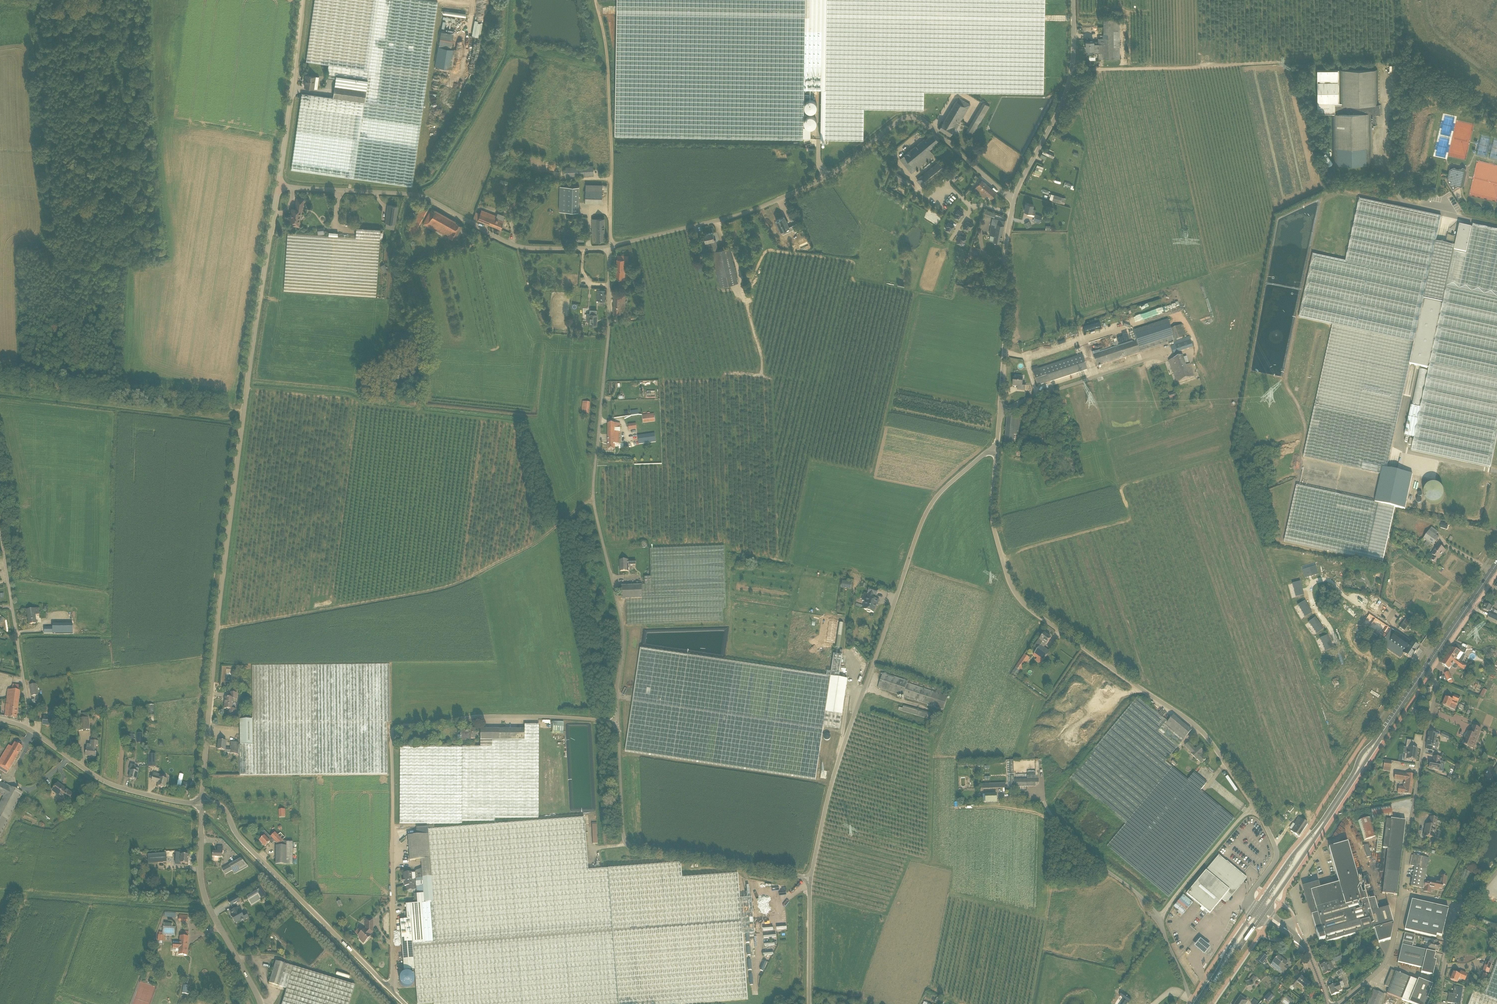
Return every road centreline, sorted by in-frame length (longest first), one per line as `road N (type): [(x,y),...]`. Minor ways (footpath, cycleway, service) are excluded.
road 1 (unclassified): [(202,803),(216,627),(278,186)]
road 2 (unclassified): [(388,988),(394,730),(473,717),(618,722)]
road 3 (unclassified): [(618,722),(623,631),(594,494),(611,245)]
road 4 (unclassified): [(810,877),(831,783),(925,515),(941,491),(997,452)]
road 5 (unclassified): [(1256,807),(1207,738),(1025,603),(993,525),(997,452)]
road 6 (unclassified): [(611,245),(756,210),(832,174),(907,117),(923,120),(1014,196)]
road 7 (track): [(594,500),(459,583),(216,627)]
road 8 (unclassified): [(611,245),(520,246),(413,193),(278,186)]
road 9 (track): [(1073,70),(1386,66)]
road 10 (unclassified): [(810,877),(631,848),(622,831),(618,722)]
road 11 (unclassified): [(388,988),(239,838),(227,813),(202,803)]
road 12 (unclassified): [(997,452),(1014,196)]
road 13 (track): [(611,245),(606,52),(597,0)]
road 14 (track): [(0,382),(236,409)]
road 15 (unclassified): [(260,1003),(202,888),(202,803)]
road 16 (primary): [(1378,739),(1496,563)]
road 17 (unclassified): [(1401,892),(1436,684)]
road 18 (unclassified): [(1014,196),(1073,70),(1073,0)]
road 19 (unclassified): [(202,803),(101,780),(25,726)]
road 20 (unclassified): [(278,186),(302,0)]
road 21 (unclassified): [(1158,919),(1256,807)]
road 22 (unclassified): [(25,726),(9,584)]
road 23 (unclassified): [(1496,227),(1403,201),(1387,162)]
road 24 (unclassified): [(1338,1003),(1383,965),(1401,892)]
road 25 (unclassified): [(808,1003),(810,877)]

